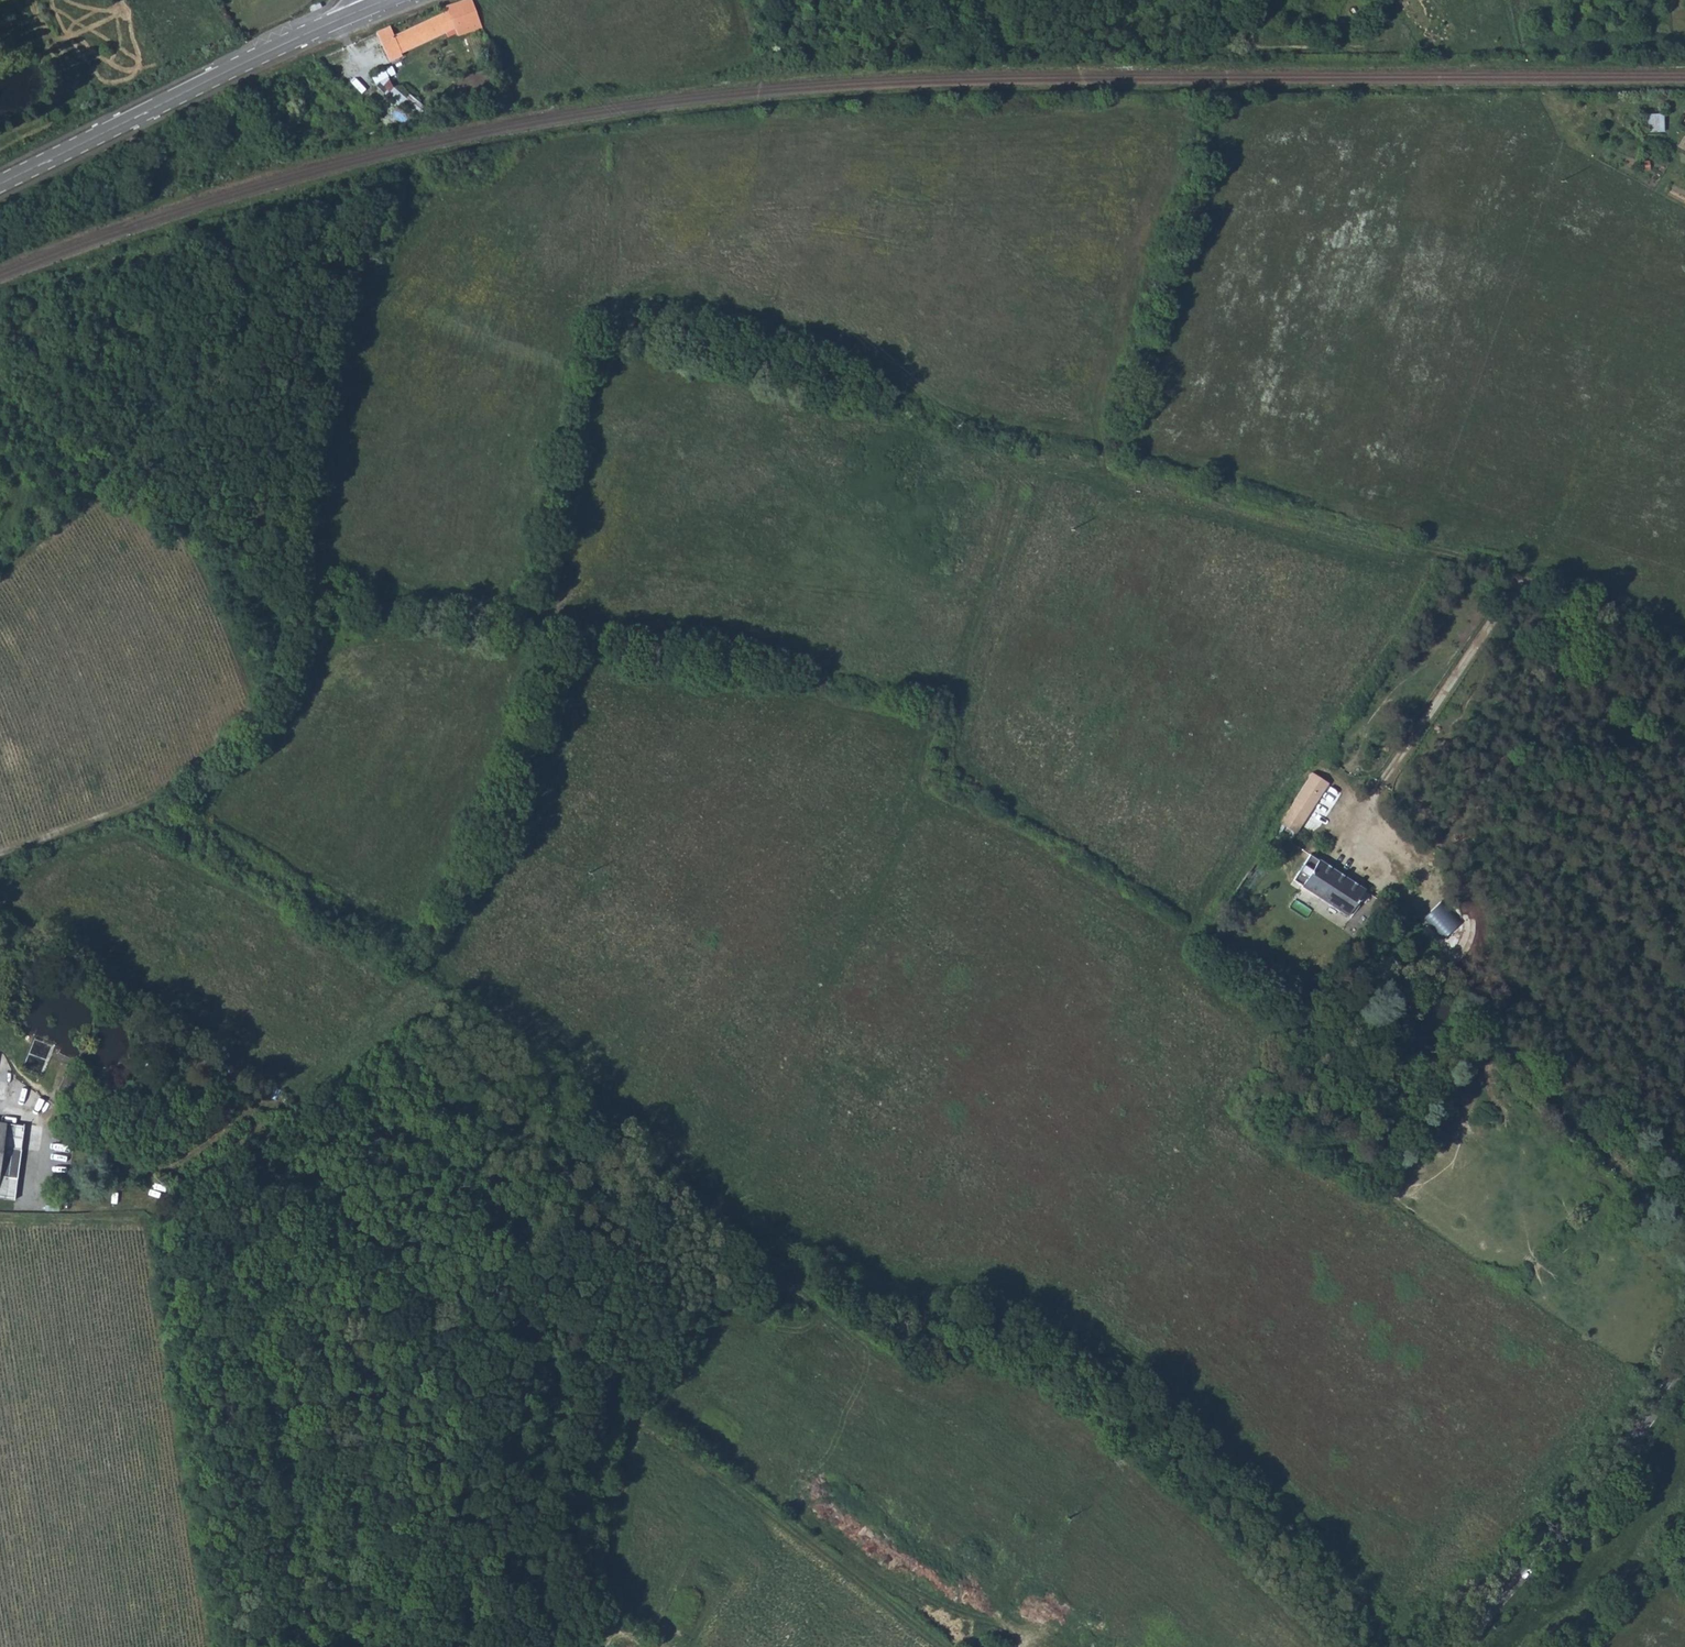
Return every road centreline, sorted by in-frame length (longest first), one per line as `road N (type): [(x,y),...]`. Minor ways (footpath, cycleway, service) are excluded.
road 1 (track): [(0,853),(170,789),(234,731),(251,690),(193,543),(106,497),(0,577)]
road 2 (track): [(1460,554),(1061,454),(998,472)]
road 3 (secondary): [(0,183),(354,12)]
road 4 (unclassified): [(1684,1358),(1635,1434),(1459,1646)]
road 5 (track): [(1349,845),(1521,577)]

